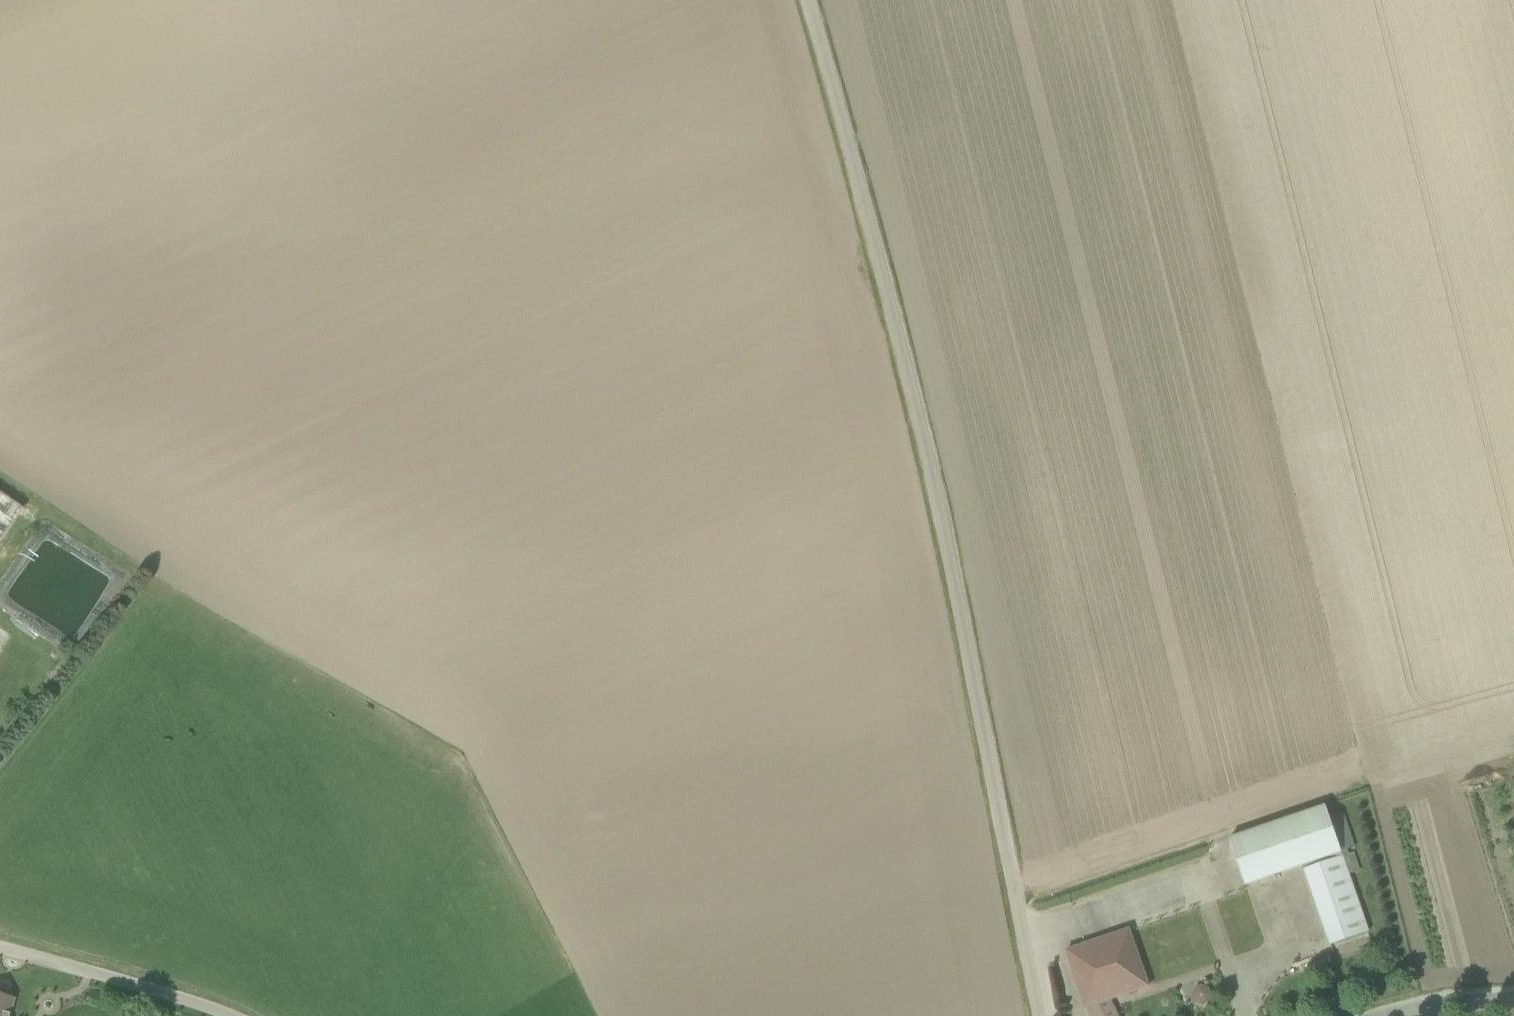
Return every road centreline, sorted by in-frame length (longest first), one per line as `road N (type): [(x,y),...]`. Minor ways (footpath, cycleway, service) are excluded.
road 1 (unclassified): [(1040,1015),(917,404),(808,0)]
road 2 (unclassified): [(213,1015),(174,995),(0,948)]
road 3 (unclassified): [(1389,1015),(1513,1000)]

